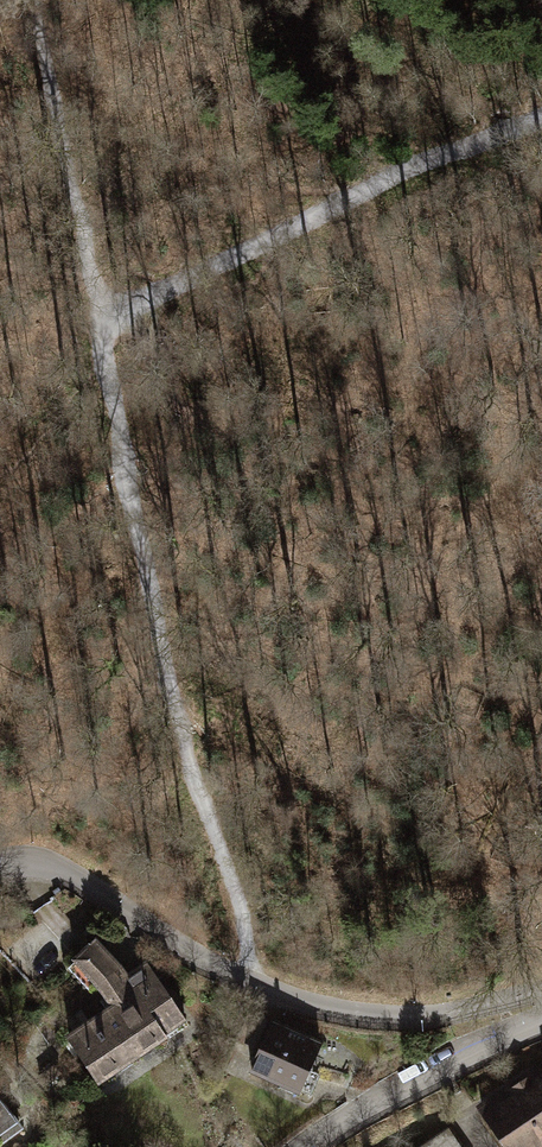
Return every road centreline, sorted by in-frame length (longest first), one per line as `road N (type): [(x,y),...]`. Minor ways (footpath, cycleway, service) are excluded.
road 1 (track): [(99,327),(179,726),(241,908),(249,983)]
road 2 (residential): [(0,865),(63,872),(179,947),(315,1006),(415,1016),(541,987)]
road 3 (track): [(99,327),(399,170),(541,118)]
road 4 (residential): [(307,1146),(429,1069),(541,1019)]

